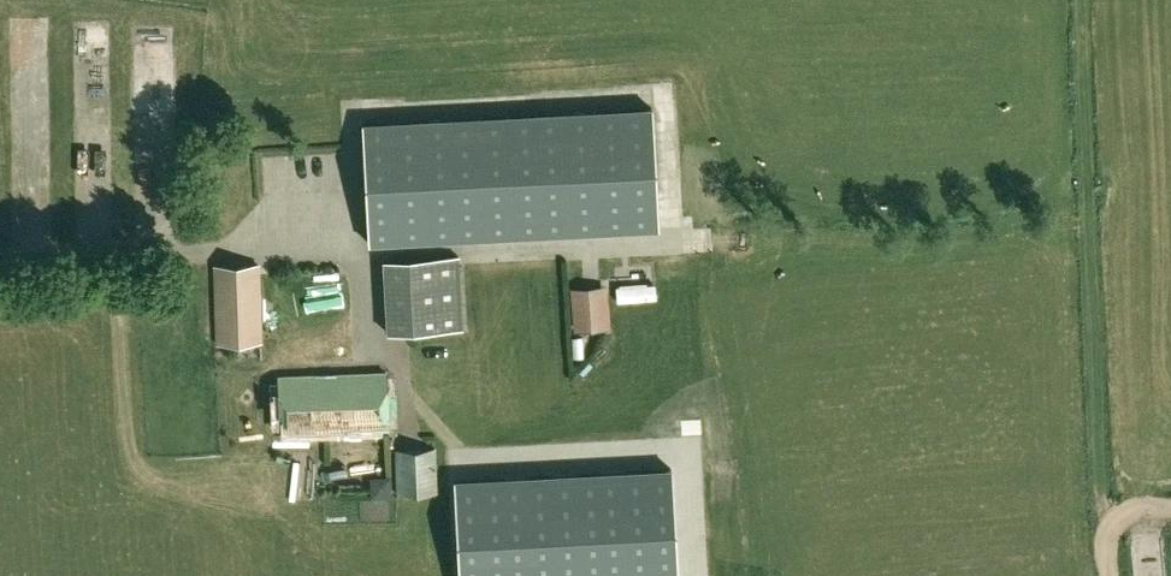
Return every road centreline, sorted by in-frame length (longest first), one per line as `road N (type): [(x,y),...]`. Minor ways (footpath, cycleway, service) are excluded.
road 1 (track): [(1117,525),(1073,0)]
road 2 (track): [(682,230),(828,249),(1088,225)]

